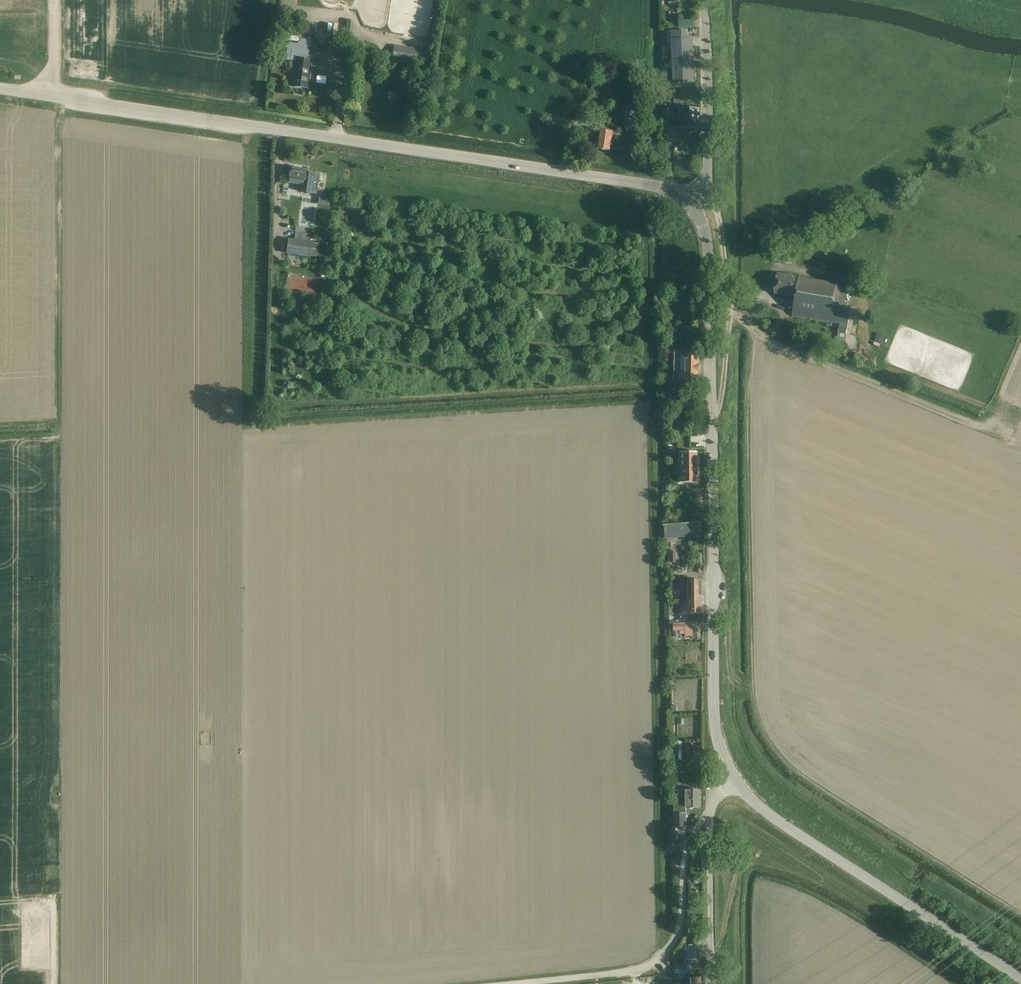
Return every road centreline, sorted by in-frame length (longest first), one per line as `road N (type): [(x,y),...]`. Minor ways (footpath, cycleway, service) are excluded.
road 1 (unclassified): [(0,89),(650,185),(689,200)]
road 2 (unclassified): [(734,779),(713,711),(709,256),(689,200)]
road 3 (unclassified): [(1020,978),(772,818),(734,779)]
road 4 (residential): [(711,983),(709,814),(734,779)]
road 5 (unclassified): [(689,200),(707,167),(702,0)]
road 6 (track): [(52,983),(53,899),(0,902)]
road 7 (track): [(510,983),(632,971)]

